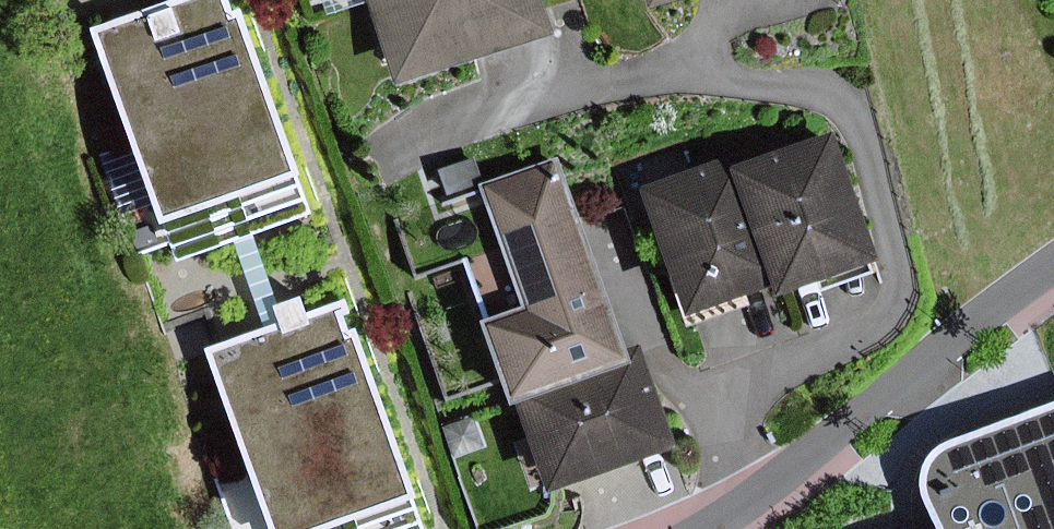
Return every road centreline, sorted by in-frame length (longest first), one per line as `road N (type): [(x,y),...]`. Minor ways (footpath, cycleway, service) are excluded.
road 1 (residential): [(711,528),(1053,267)]

